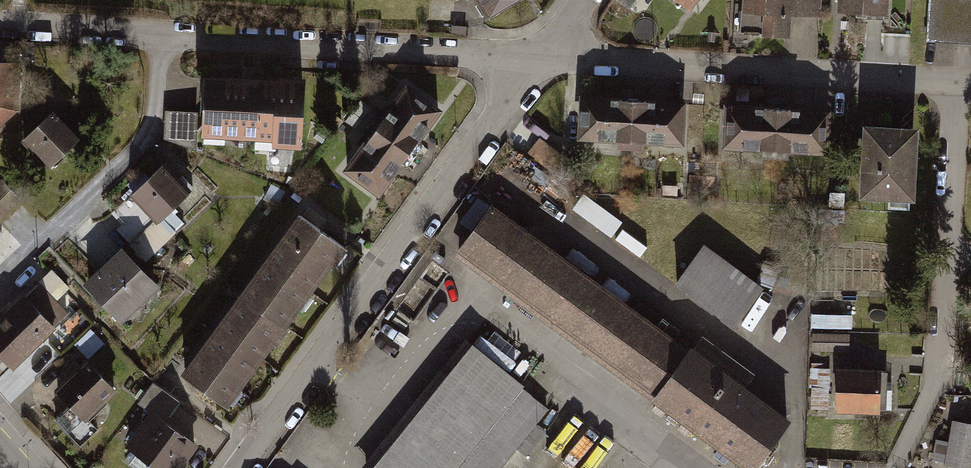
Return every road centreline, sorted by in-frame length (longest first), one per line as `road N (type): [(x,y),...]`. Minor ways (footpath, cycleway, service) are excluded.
road 1 (residential): [(538,59),(0,28)]
road 2 (residential): [(240,467),(538,59)]
road 3 (residential): [(955,81),(538,59)]
road 4 (track): [(0,286),(146,141),(158,37)]
road 5 (residential): [(946,254),(931,394),(897,463)]
road 6 (residential): [(955,81),(946,254)]

